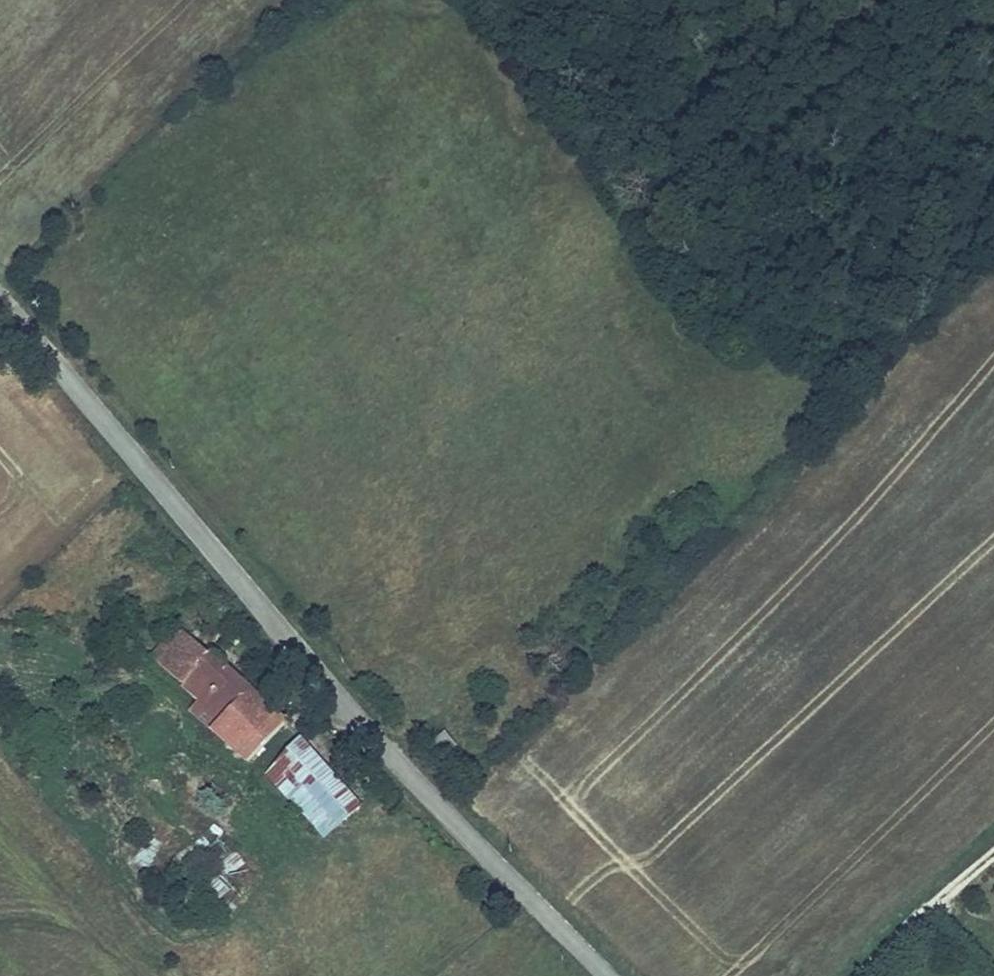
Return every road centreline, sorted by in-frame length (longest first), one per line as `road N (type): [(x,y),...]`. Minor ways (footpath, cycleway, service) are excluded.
road 1 (unclassified): [(610,975),(403,769),(0,300)]

